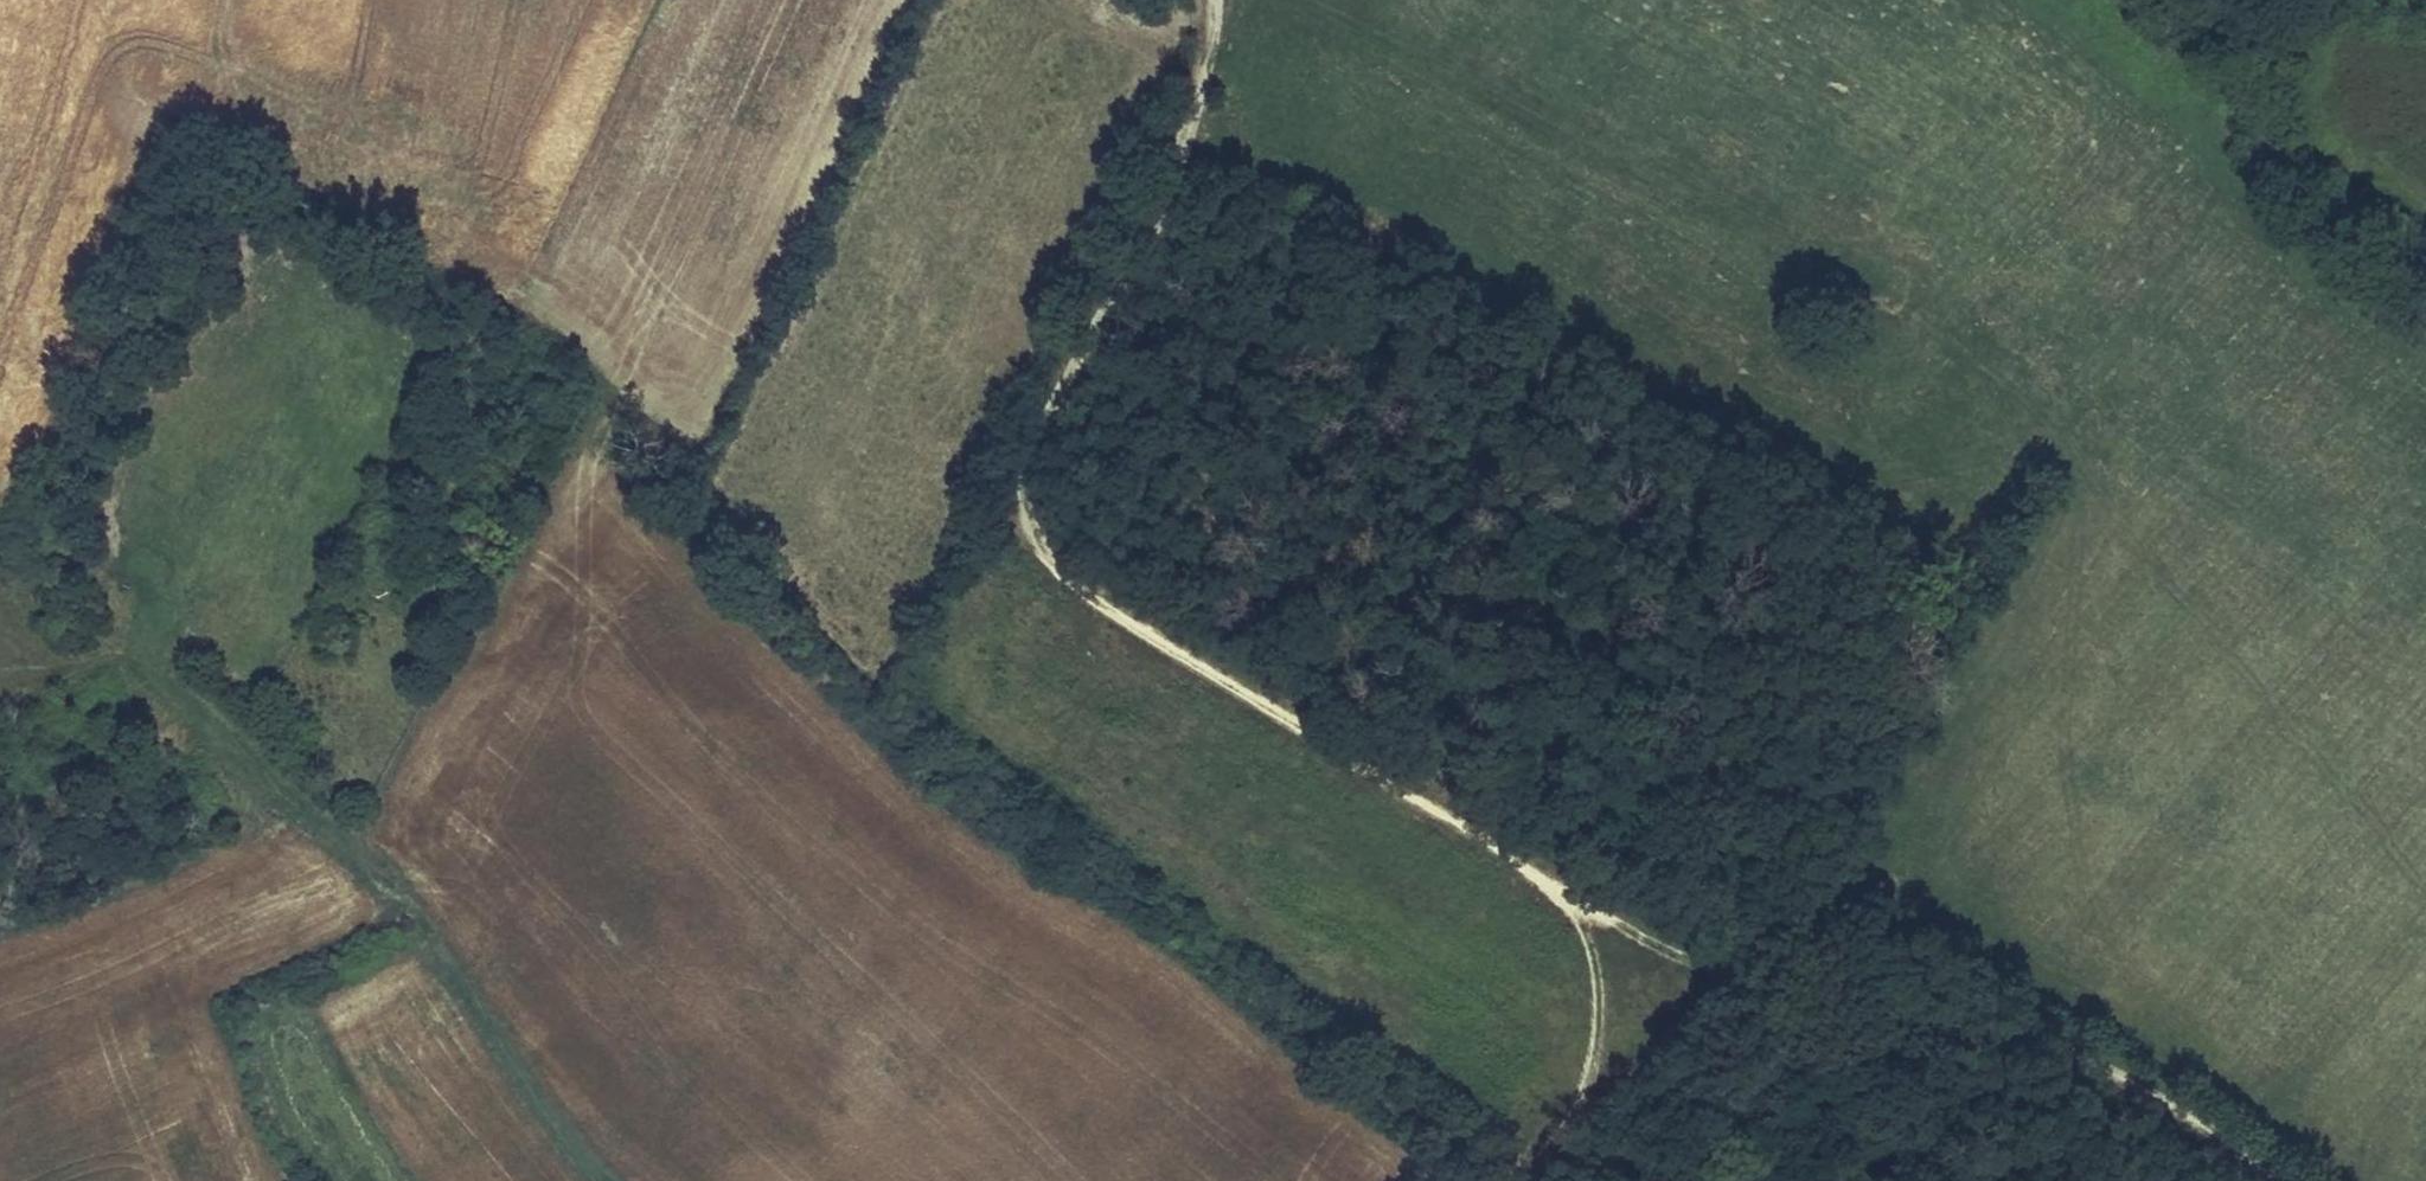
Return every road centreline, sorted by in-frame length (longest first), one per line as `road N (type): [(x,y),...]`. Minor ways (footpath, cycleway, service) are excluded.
road 1 (track): [(2280,1180),(2095,1066),(2002,1032),(1721,971),(1578,905),(1062,571),(1033,532),(1026,491),(1046,422),(1157,226),(1182,164),(1209,40),(1208,0)]
road 2 (track): [(609,1180),(546,1120),(426,923),(157,670)]
road 3 (track): [(1527,1180),(1586,1098),(1595,1057),(1603,1003),(1578,905)]

